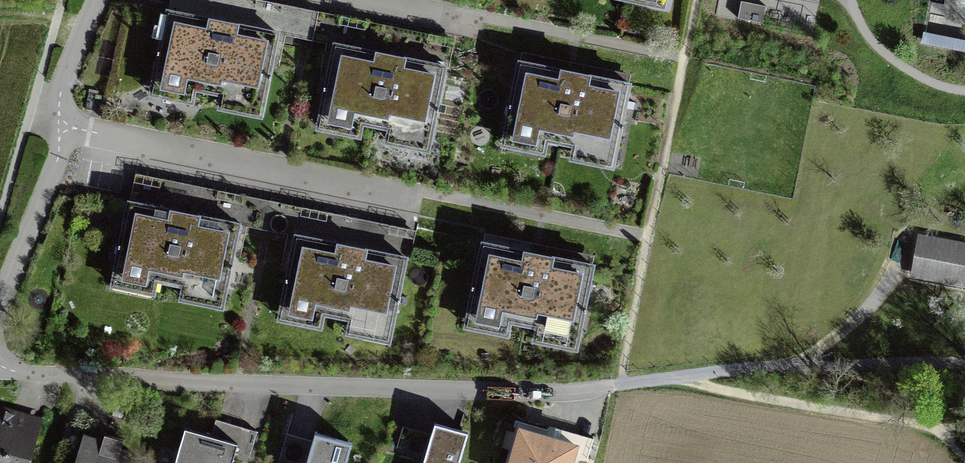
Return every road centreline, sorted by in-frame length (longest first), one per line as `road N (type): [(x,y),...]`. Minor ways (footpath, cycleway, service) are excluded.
road 1 (residential): [(0,365),(287,385),(563,393),(617,384)]
road 2 (residential): [(97,0),(61,92),(56,160),(0,299)]
road 3 (track): [(964,367),(682,377)]

